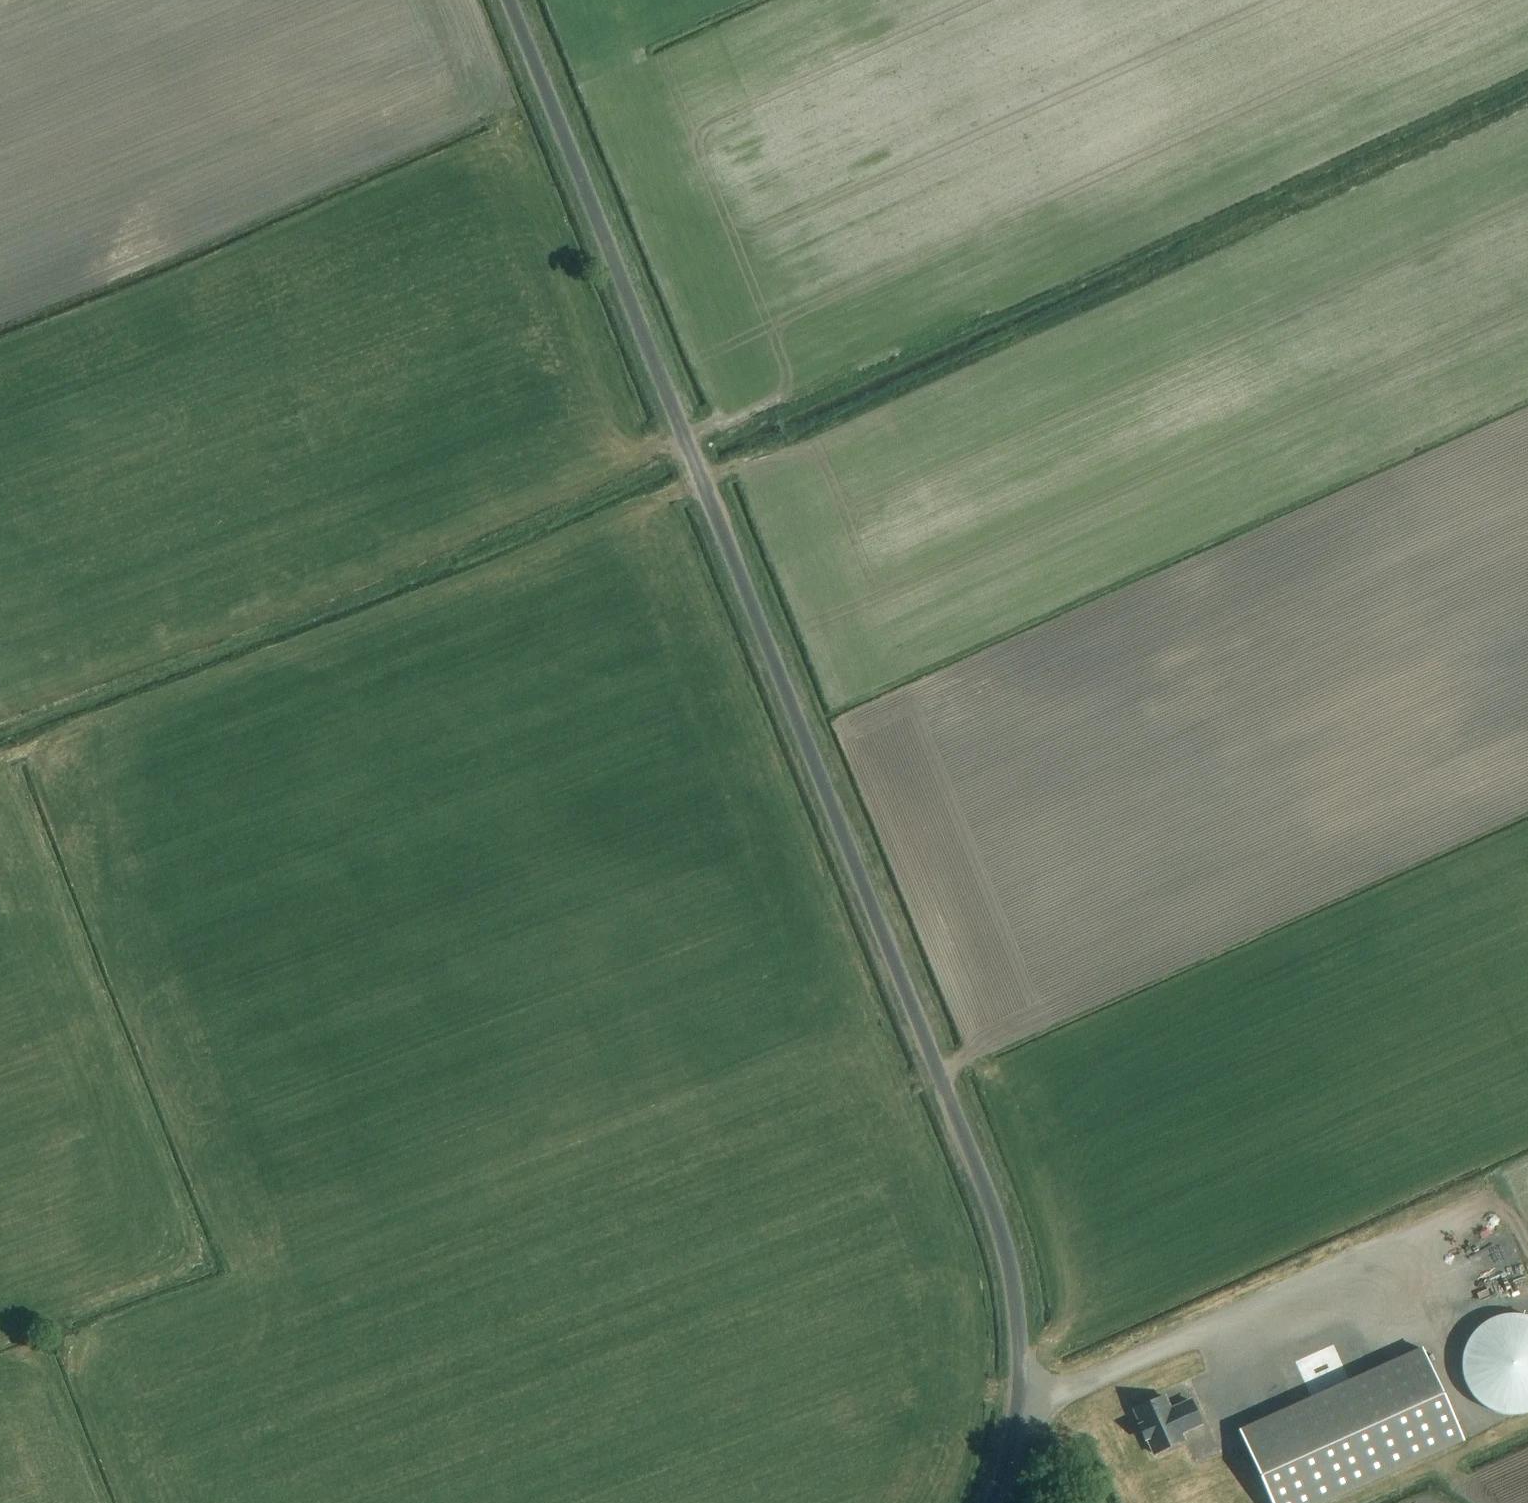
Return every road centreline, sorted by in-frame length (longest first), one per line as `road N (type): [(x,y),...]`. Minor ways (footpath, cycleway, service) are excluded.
road 1 (unclassified): [(1006,1502),(1030,1397),(1012,1258),(510,0)]
road 2 (track): [(1030,1397),(1484,1202)]

